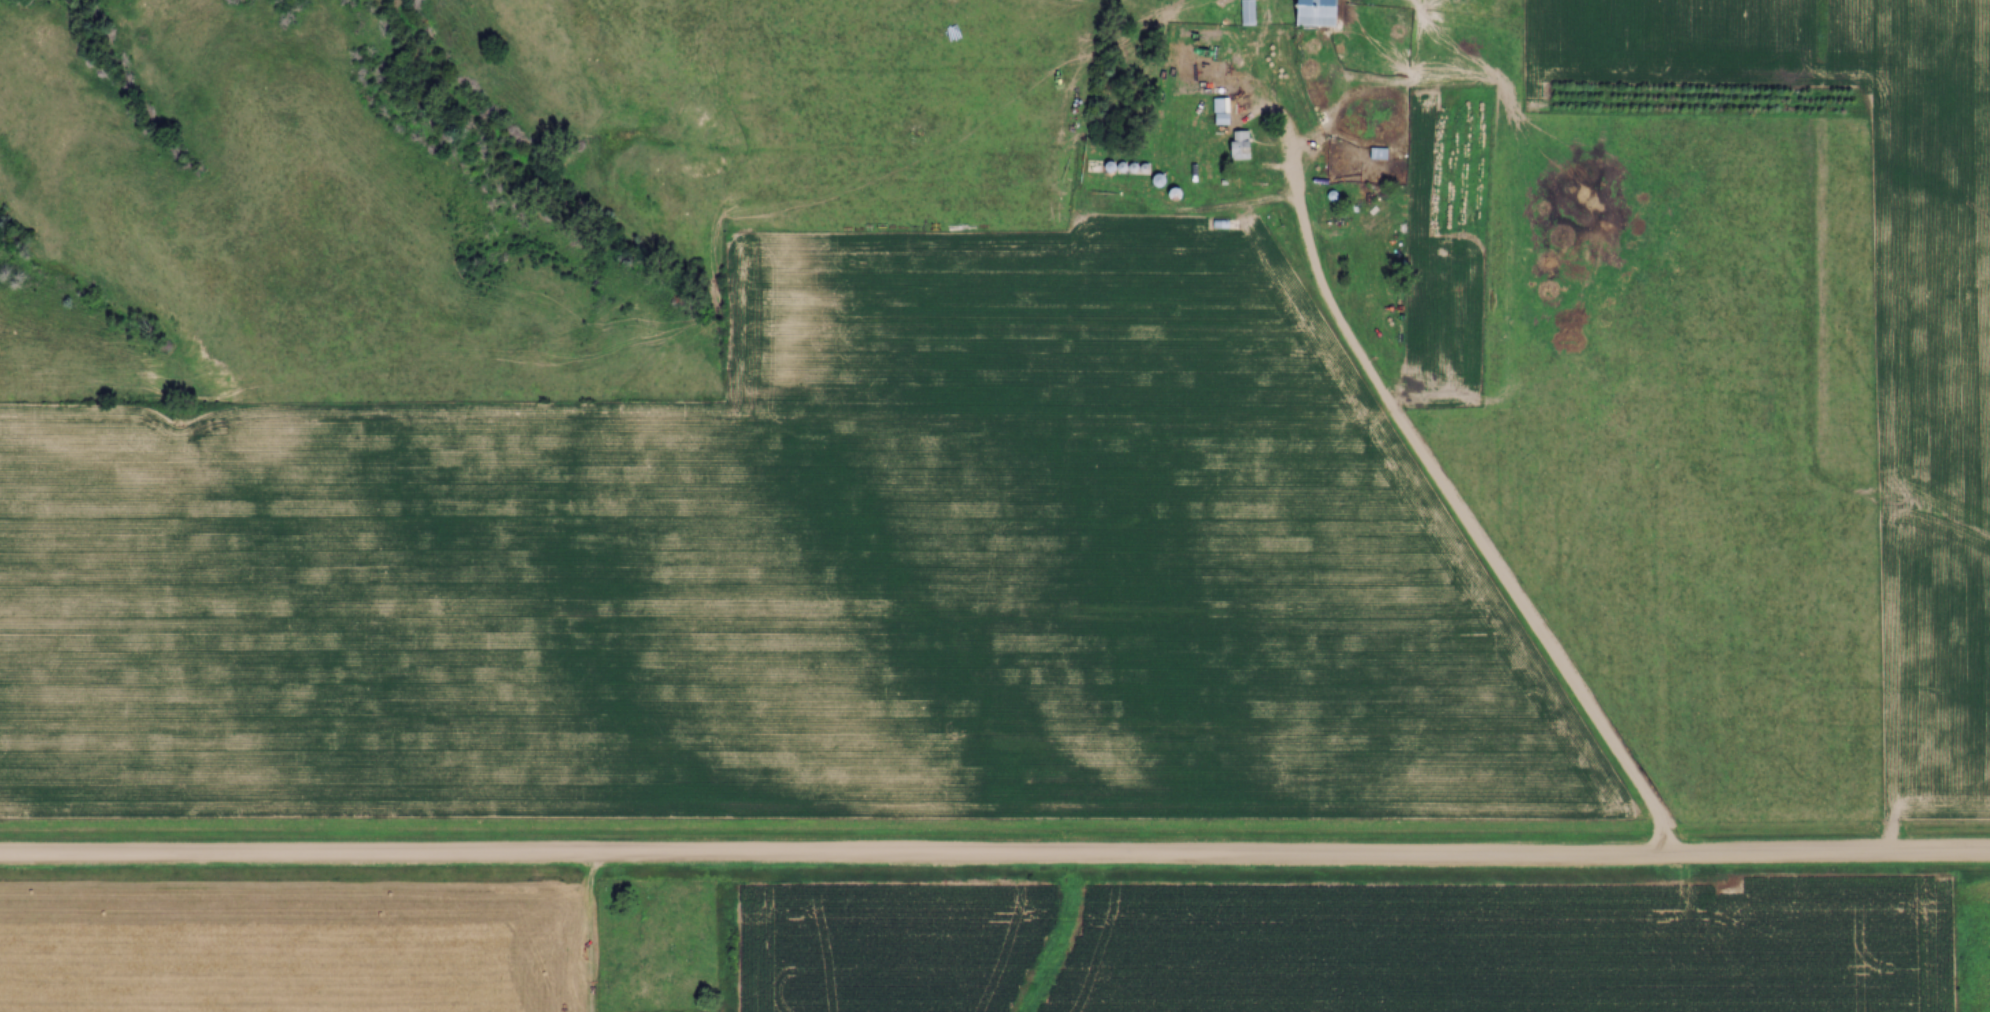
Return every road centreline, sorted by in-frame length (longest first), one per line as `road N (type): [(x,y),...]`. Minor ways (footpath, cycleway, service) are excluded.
road 1 (residential): [(1989,856),(0,859)]

